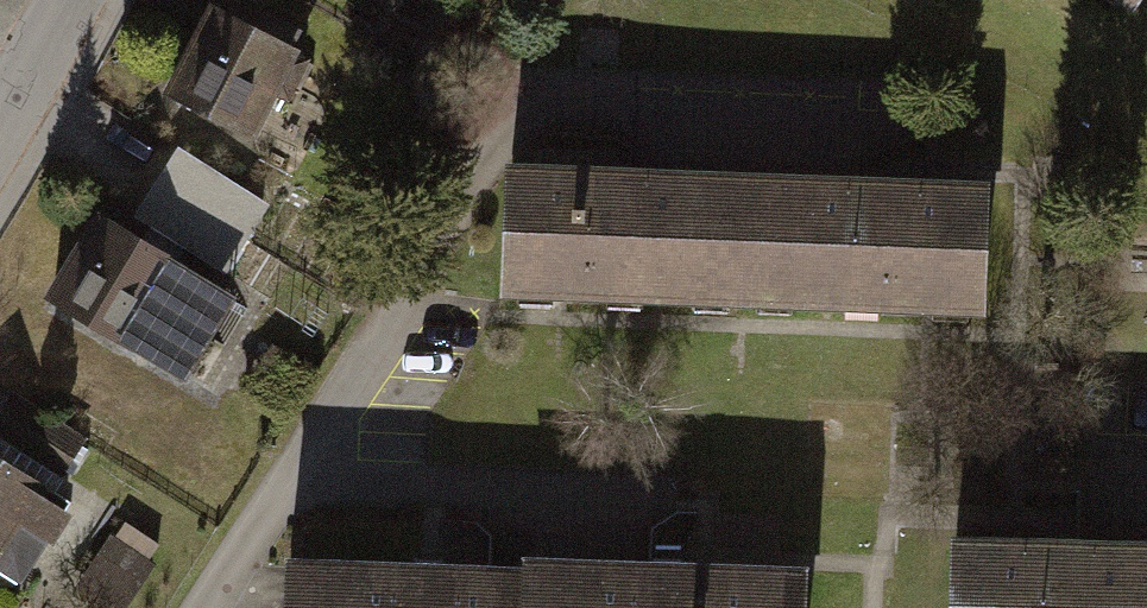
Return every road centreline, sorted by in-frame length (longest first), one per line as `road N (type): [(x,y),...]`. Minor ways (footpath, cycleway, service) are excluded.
road 1 (residential): [(67,0),(0,125)]

